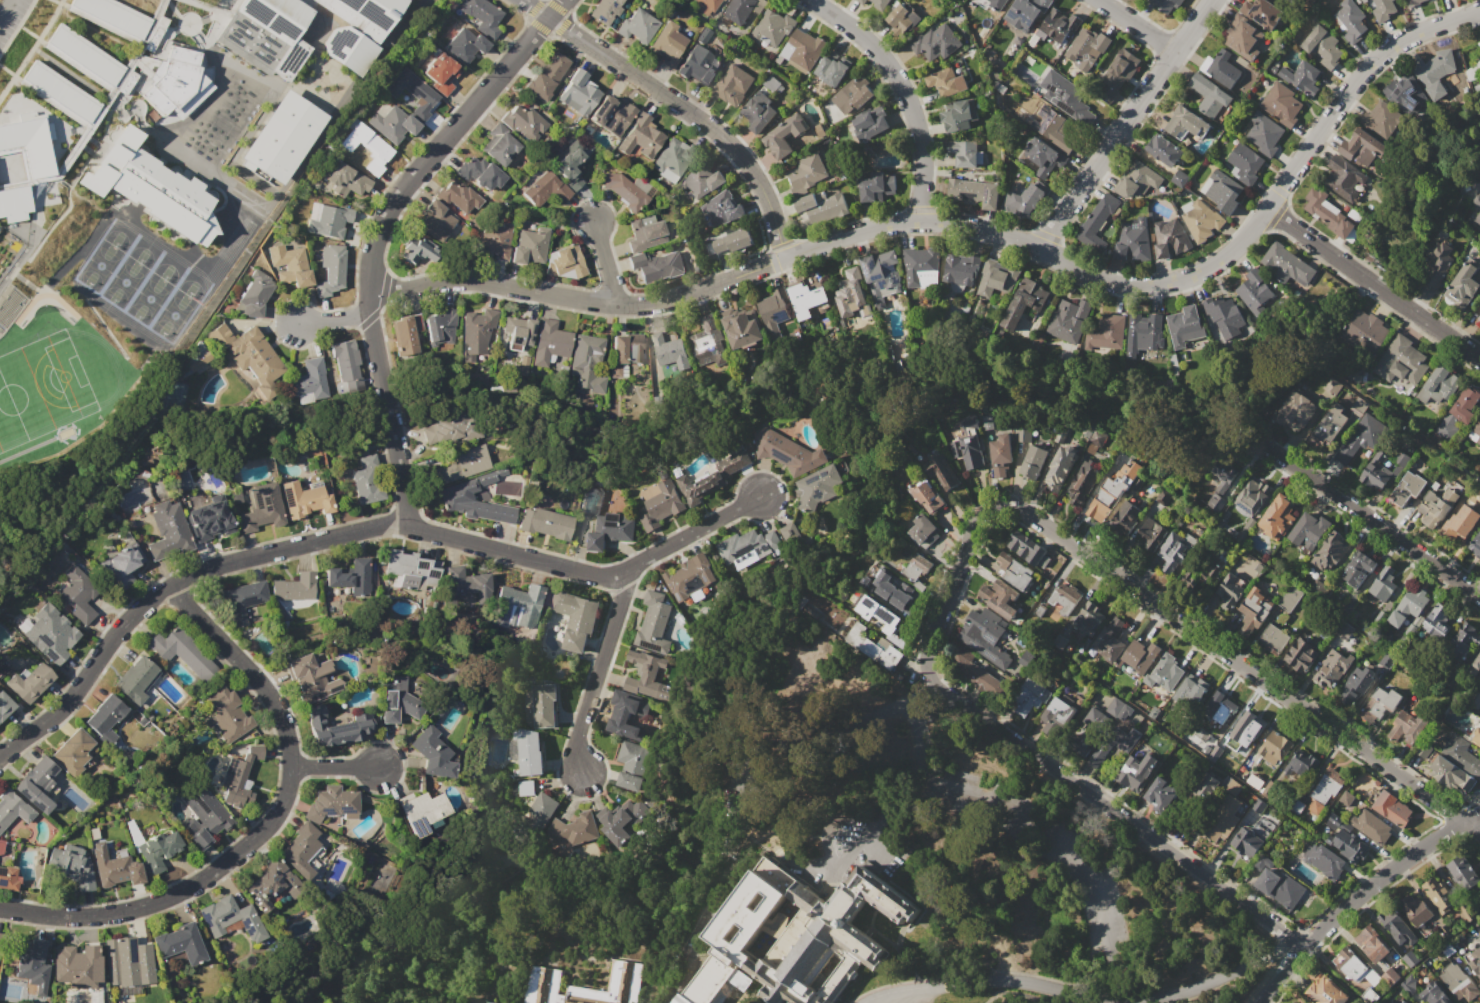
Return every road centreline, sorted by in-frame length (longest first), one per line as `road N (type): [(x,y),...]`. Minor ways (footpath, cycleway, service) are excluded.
road 1 (residential): [(0,754),(62,706),(128,617),(189,574),(393,524),(604,573),(760,497)]
road 2 (residential): [(1479,836),(1027,513),(981,518),(927,653)]
road 3 (residential): [(1037,249),(982,230),(917,222),(852,234),(649,305),(617,307),(461,281),(368,297)]
road 4 (residential): [(166,586),(273,705),(290,769),(278,813),(196,885),(140,909),(77,918),(0,910)]
road 5 (residential): [(1479,10),(1405,40),(1366,70),(1250,232),(1213,265),(1137,286),(1084,274),(1037,249)]
road 6 (residential): [(1310,951),(937,684),(927,653)]
road 7 (residential): [(563,0),(384,213),(368,267),(383,393)]
road 8 (residential): [(786,259),(763,192),(721,137),(523,0)]
road 9 (residential): [(1211,0),(1037,249)]
road 10 (residential): [(917,222),(921,148),(908,98),(875,50),(810,0)]
road 11 (residential): [(1479,597),(1266,446)]
road 12 (residential): [(738,802),(756,770),(924,696)]
road 13 (residential): [(655,1002),(683,967),(738,802)]
road 14 (residential): [(632,563),(575,734),(583,771)]
road 15 (residential): [(1479,819),(1411,860),(1310,951)]
road 16 (residential): [(1479,360),(1379,289)]

